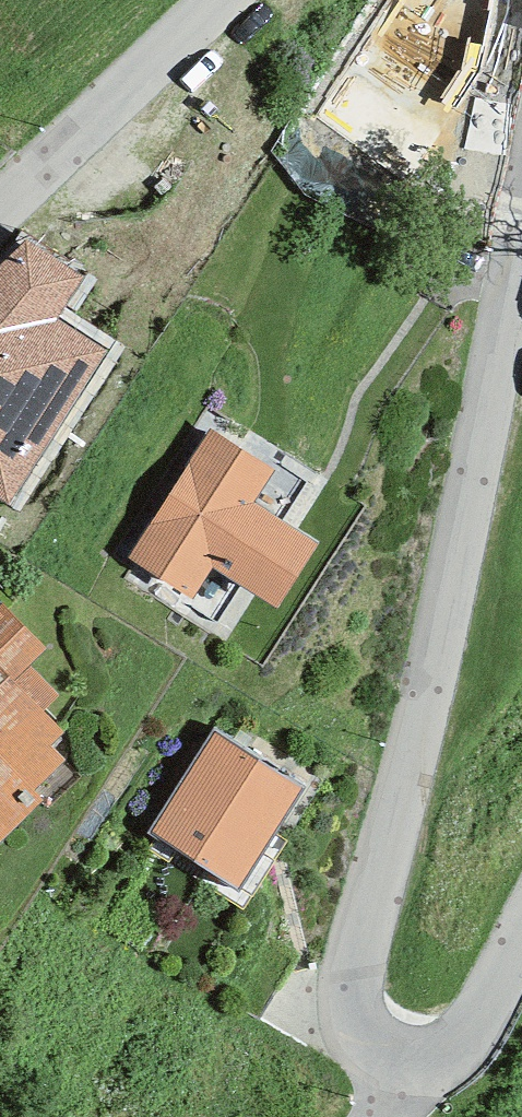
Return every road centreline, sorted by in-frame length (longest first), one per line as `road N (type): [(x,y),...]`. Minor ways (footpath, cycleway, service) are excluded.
road 1 (unclassified): [(521,240),(441,636),(351,993),(361,1030),(396,1058)]
road 2 (unclassified): [(0,206),(218,0)]
road 3 (unclassified): [(396,1058),(424,1059),(461,1043),(521,941)]

